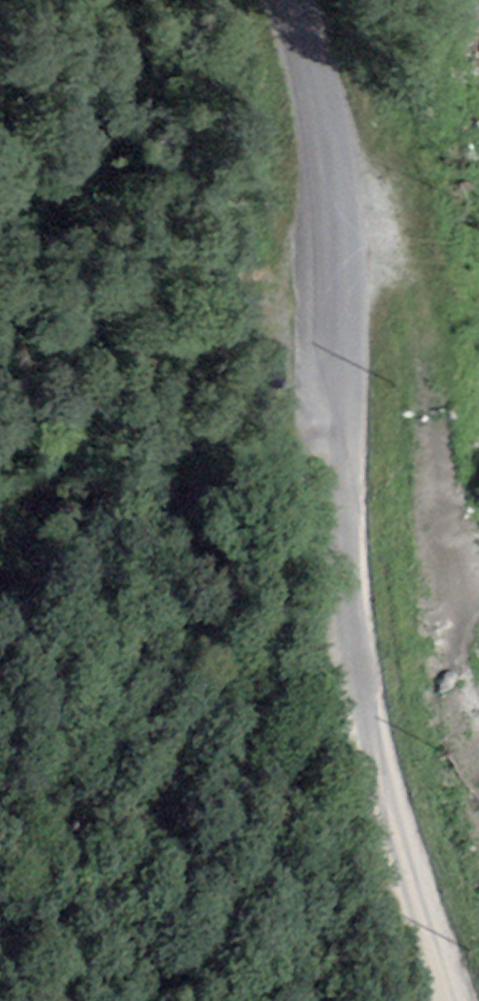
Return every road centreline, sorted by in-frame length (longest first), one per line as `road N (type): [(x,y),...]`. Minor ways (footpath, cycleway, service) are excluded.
road 1 (tertiary): [(445,1000),(408,901),(361,689),(342,550),(333,193),(312,68),(290,0)]
road 2 (track): [(333,193),(386,254),(412,306),(450,538),(478,593)]

